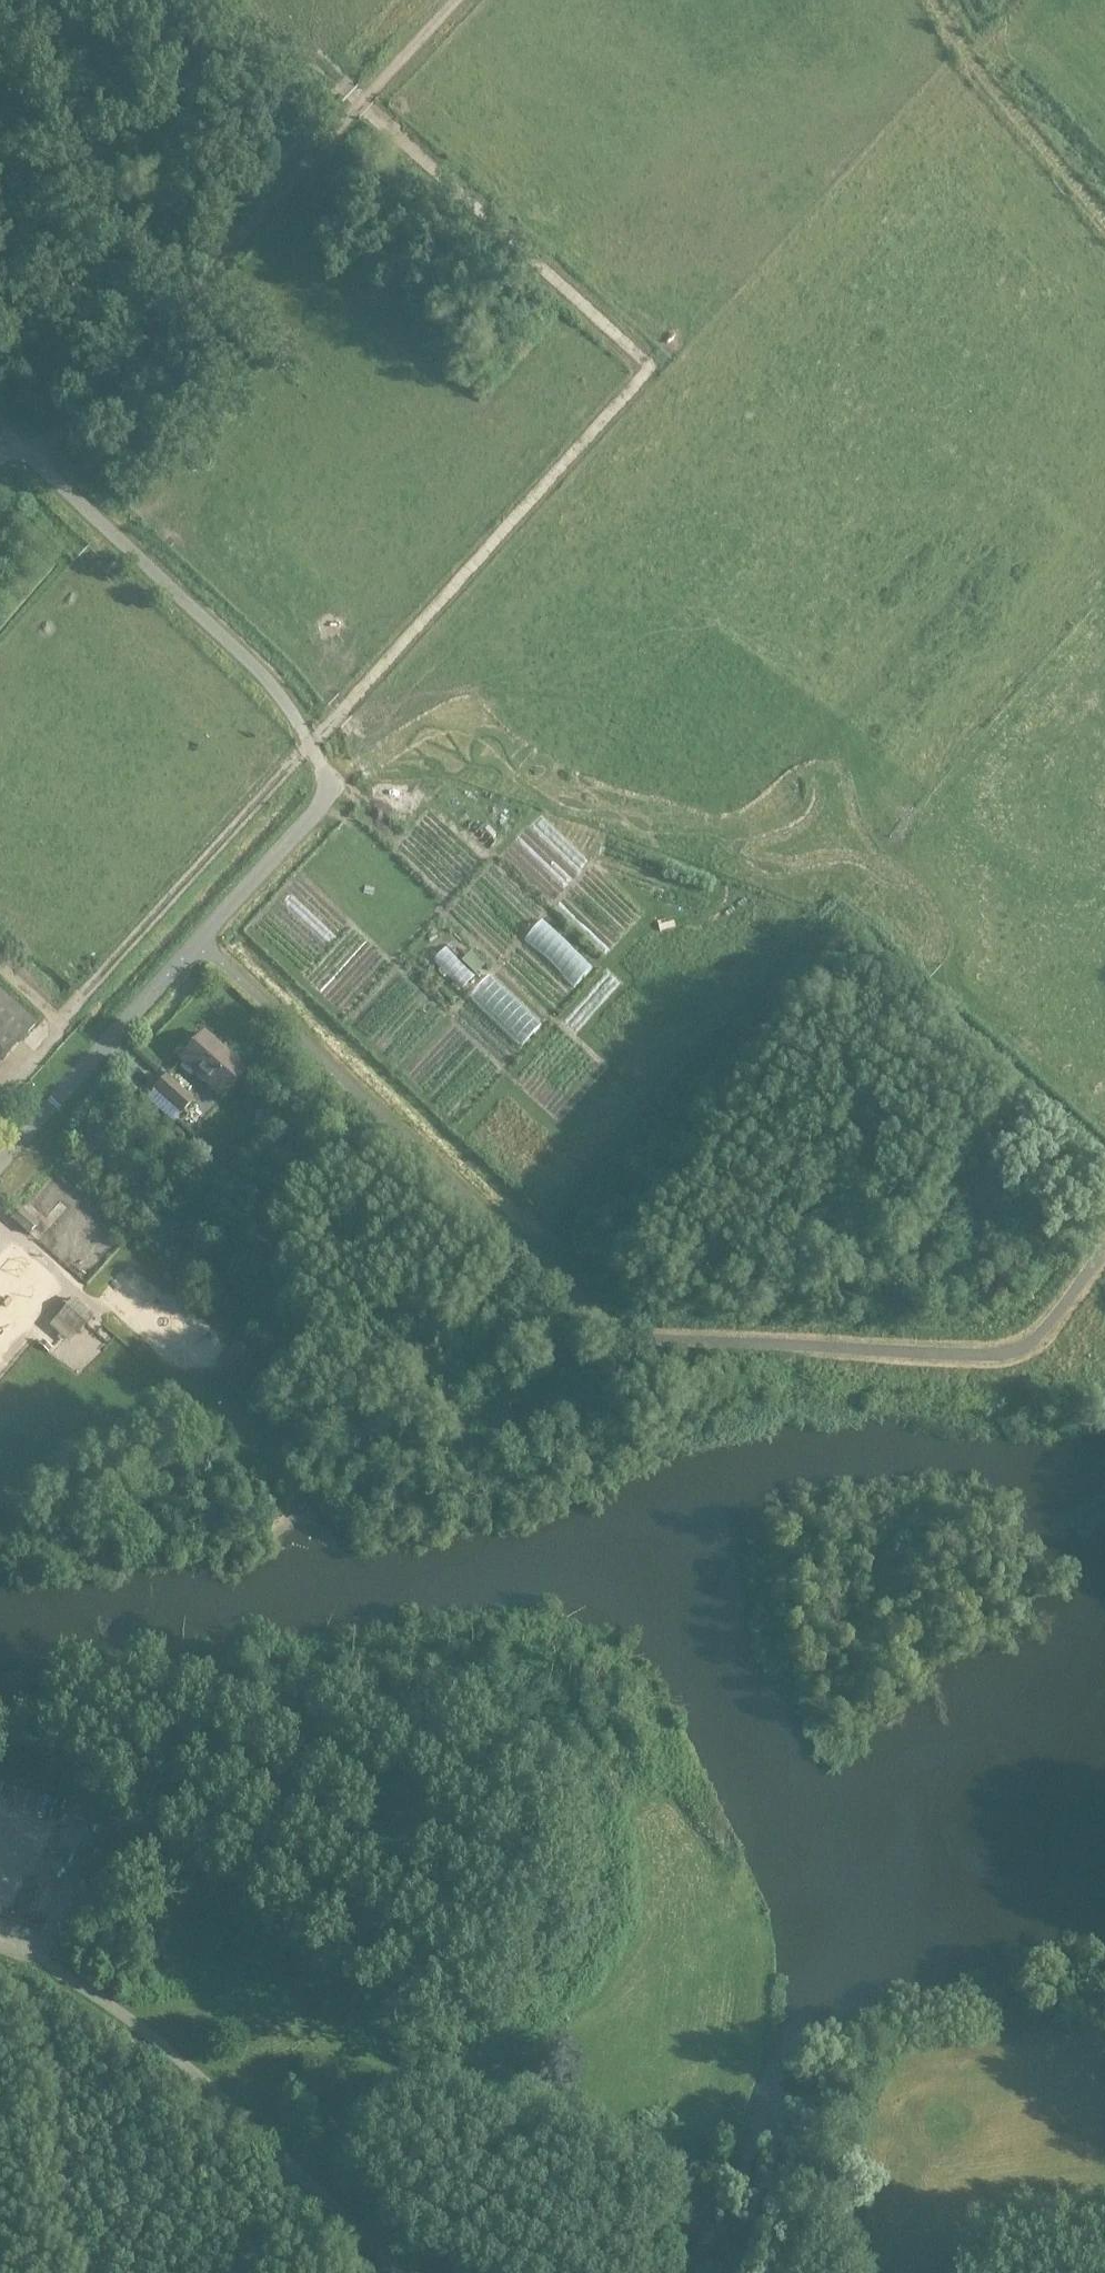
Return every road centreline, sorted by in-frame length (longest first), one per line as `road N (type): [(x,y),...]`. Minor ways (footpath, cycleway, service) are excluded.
road 1 (track): [(362,103),(644,367),(634,387),(310,744)]
road 2 (track): [(362,103),(33,459)]
road 3 (track): [(310,744),(22,1064)]
road 4 (track): [(1104,218),(993,92),(934,0)]
road 5 (track): [(413,0),(338,81),(362,103)]
road 6 (track): [(457,0),(362,103)]

